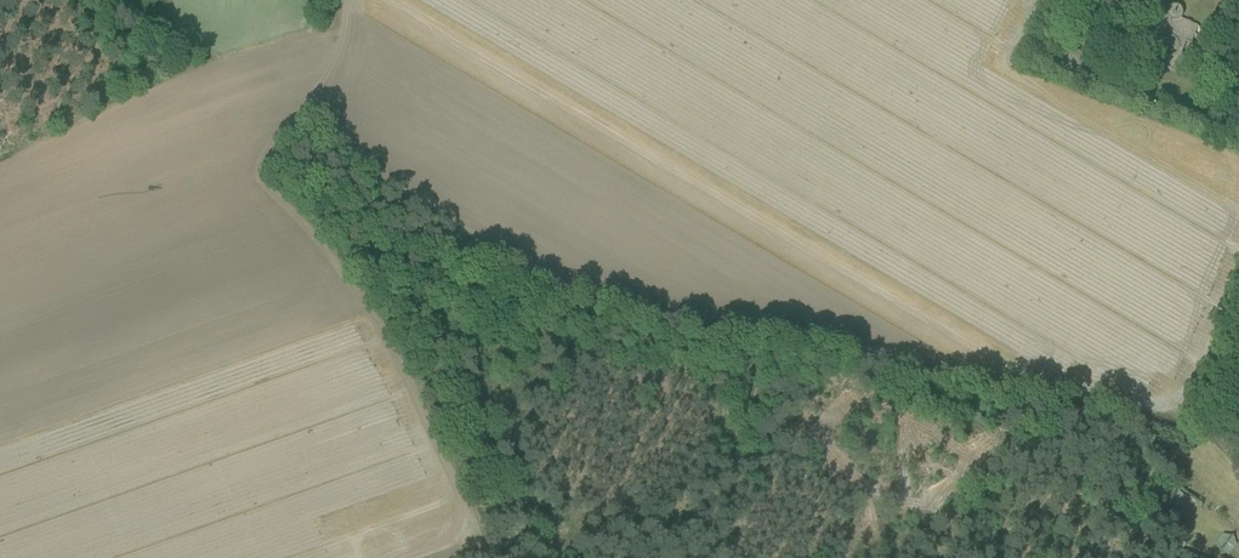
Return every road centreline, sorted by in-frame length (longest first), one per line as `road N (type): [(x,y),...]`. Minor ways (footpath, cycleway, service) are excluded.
road 1 (track): [(450,557),(464,541),(459,512),(395,361),(259,179)]

